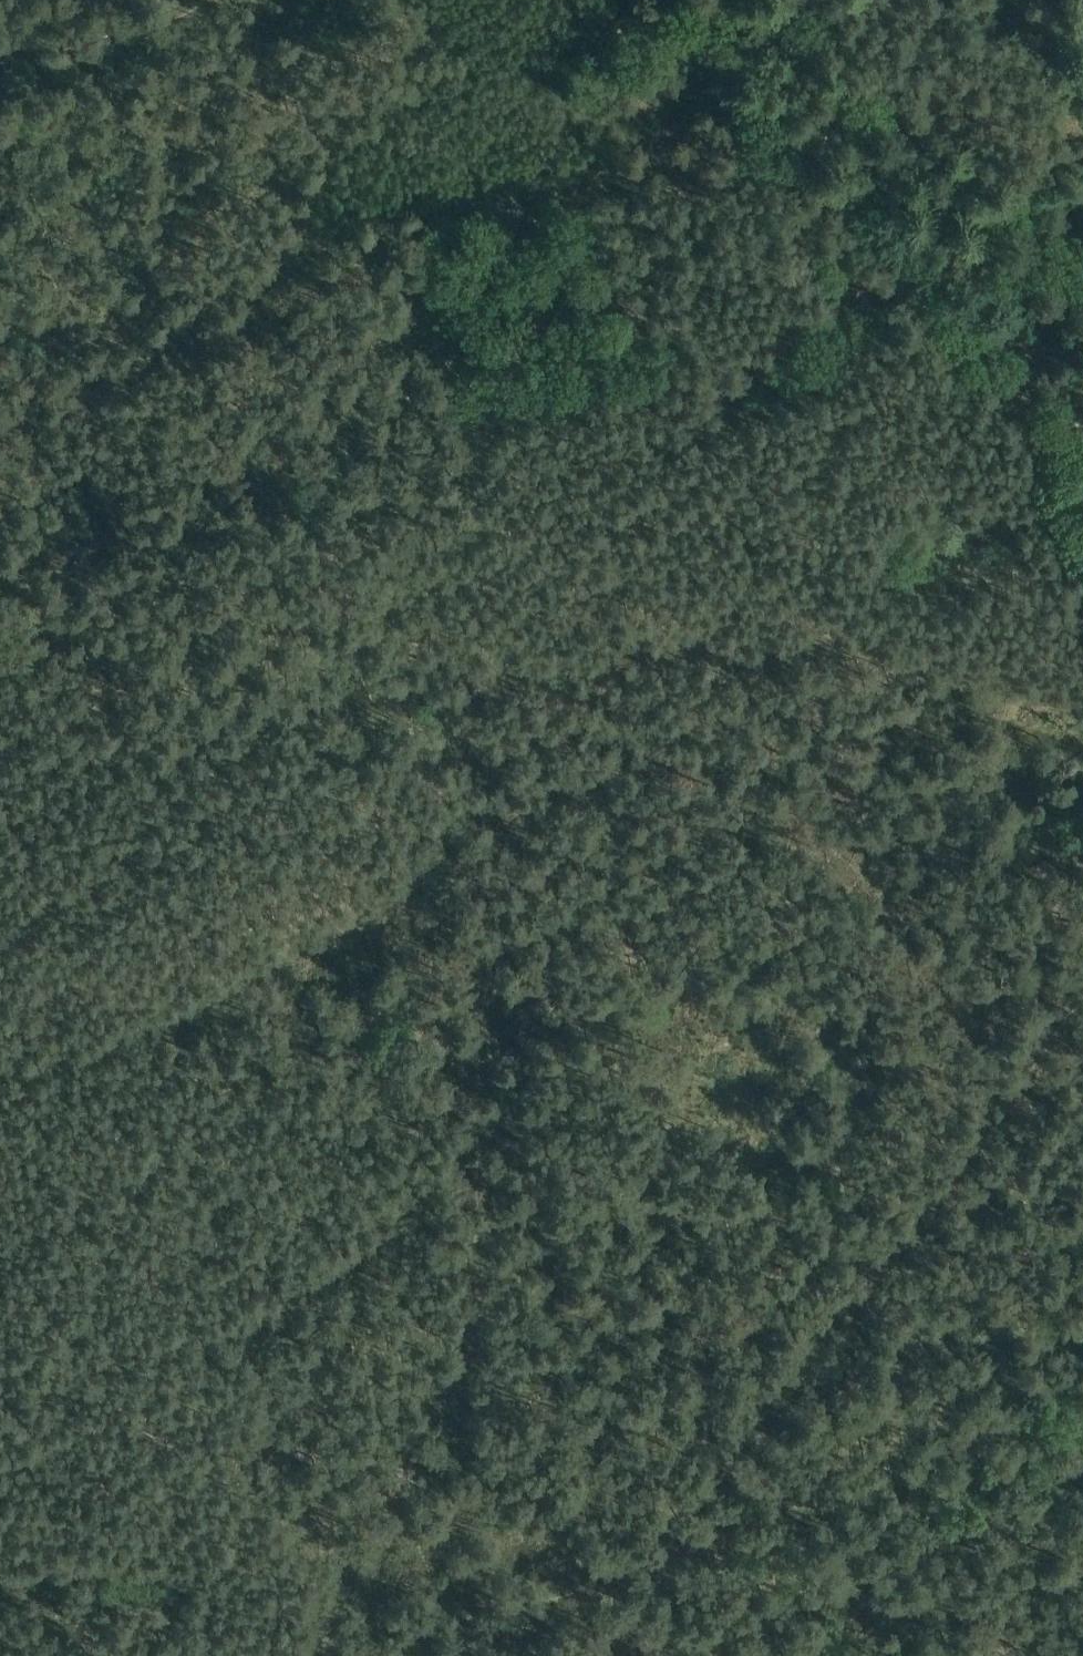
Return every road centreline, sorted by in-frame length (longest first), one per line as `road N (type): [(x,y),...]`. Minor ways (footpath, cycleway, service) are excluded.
road 1 (track): [(1082,452),(970,303),(803,157),(658,0)]

